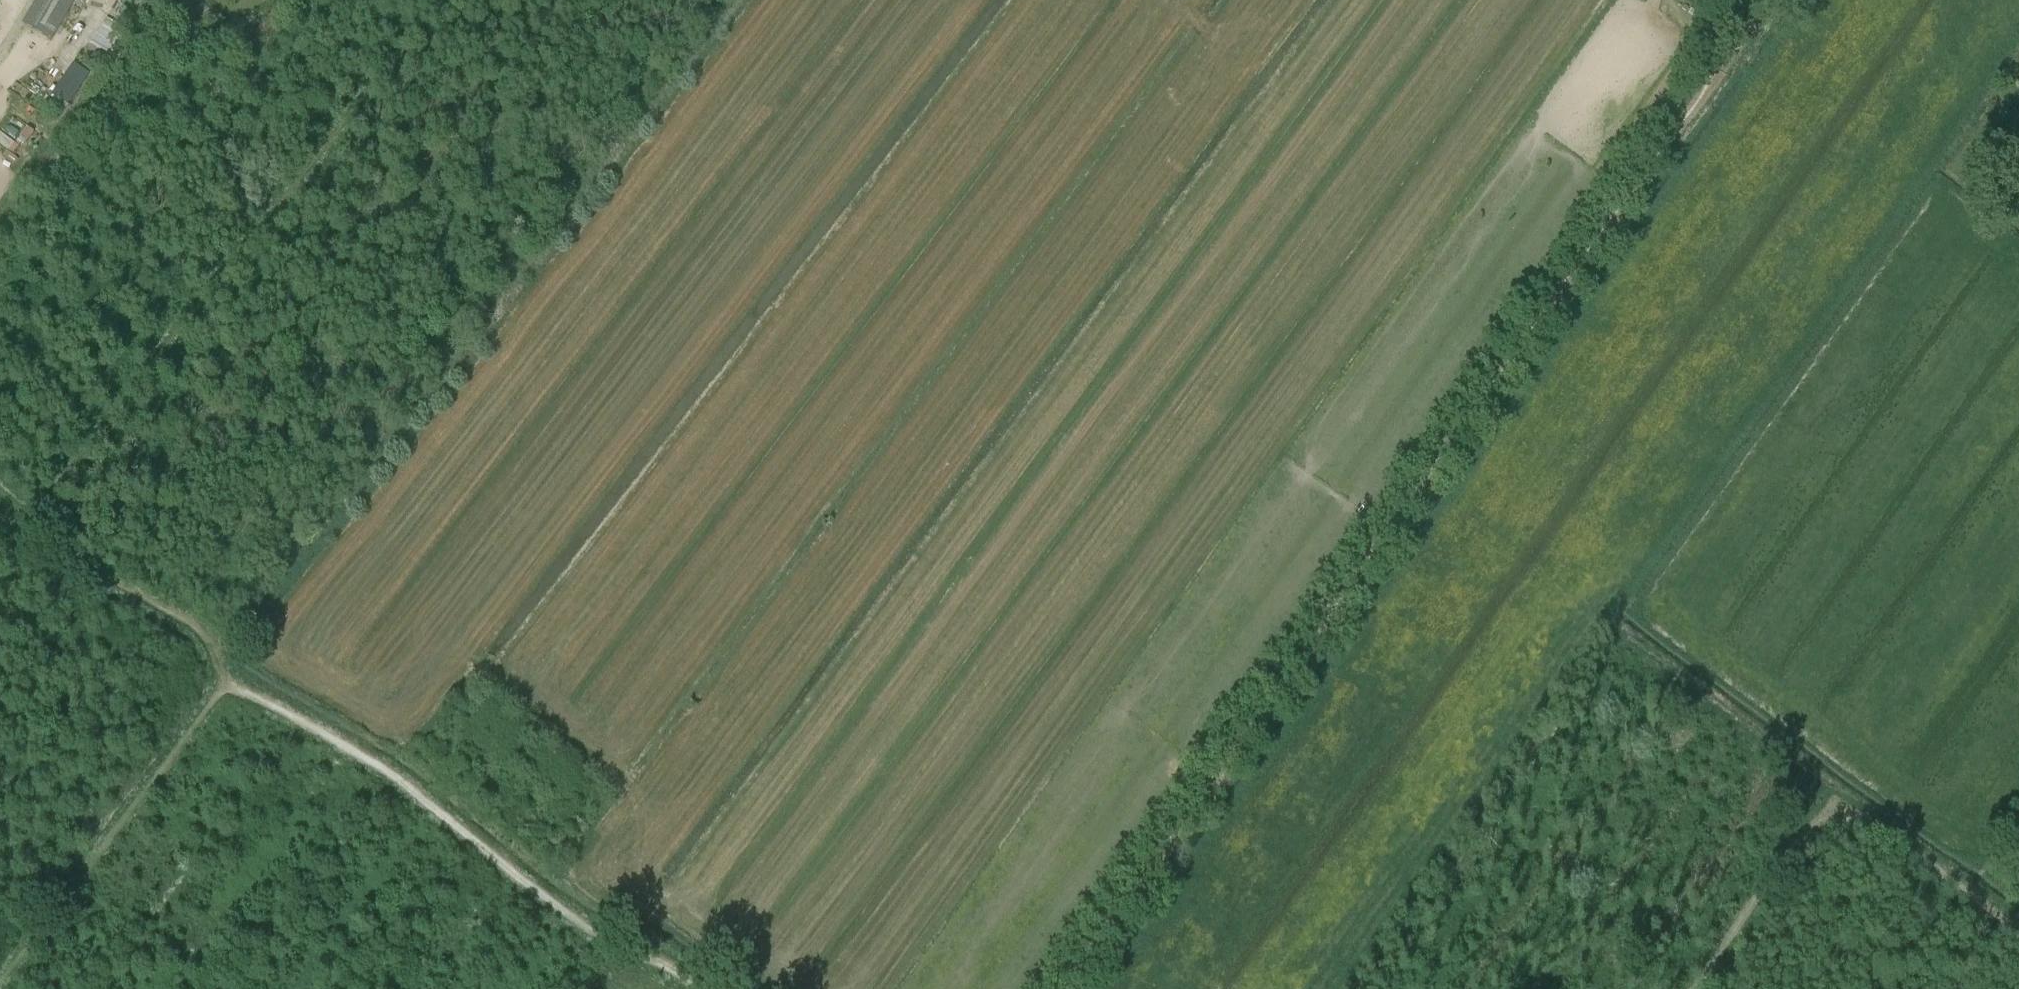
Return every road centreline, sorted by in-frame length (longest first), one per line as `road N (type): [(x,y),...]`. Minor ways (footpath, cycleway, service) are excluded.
road 1 (track): [(1067,988),(1770,0)]
road 2 (track): [(444,0),(30,517)]
road 3 (track): [(226,686),(407,787),(618,953),(663,963),(703,988)]
road 4 (track): [(1686,988),(1809,823),(1838,810),(2018,930)]
road 5 (track): [(0,981),(226,686)]
road 6 (track): [(226,686),(203,636),(88,565),(0,489)]
road 7 (track): [(521,879),(491,899),(414,988)]

